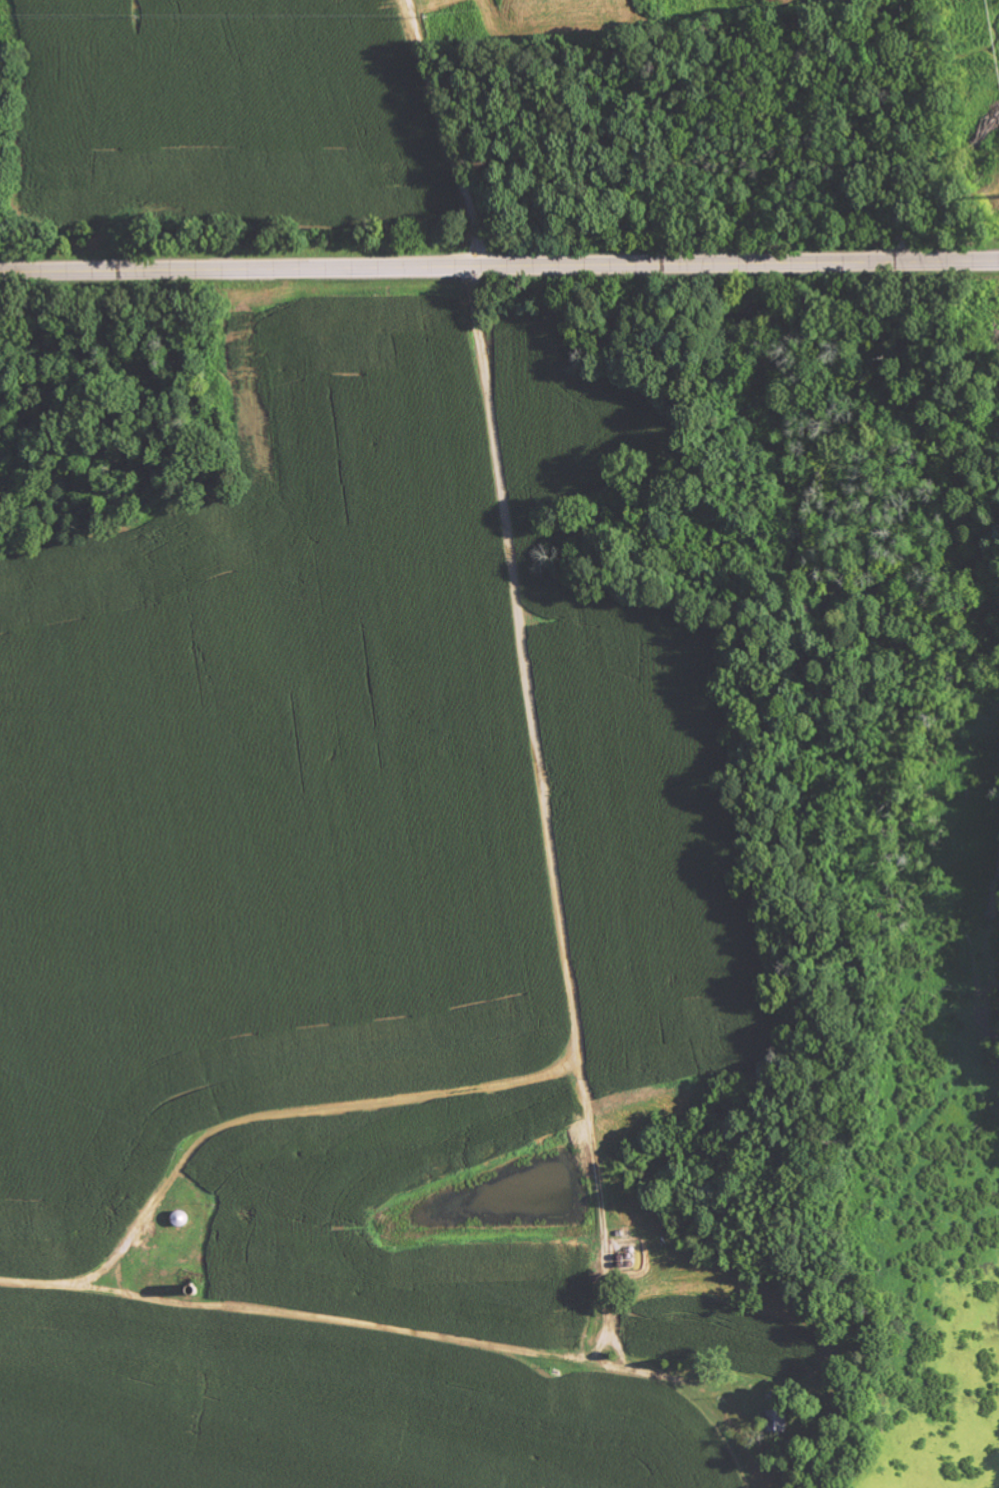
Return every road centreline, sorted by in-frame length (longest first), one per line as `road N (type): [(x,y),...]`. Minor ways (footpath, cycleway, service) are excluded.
road 1 (secondary): [(998,258),(0,272)]
road 2 (track): [(470,263),(470,212),(400,0)]

